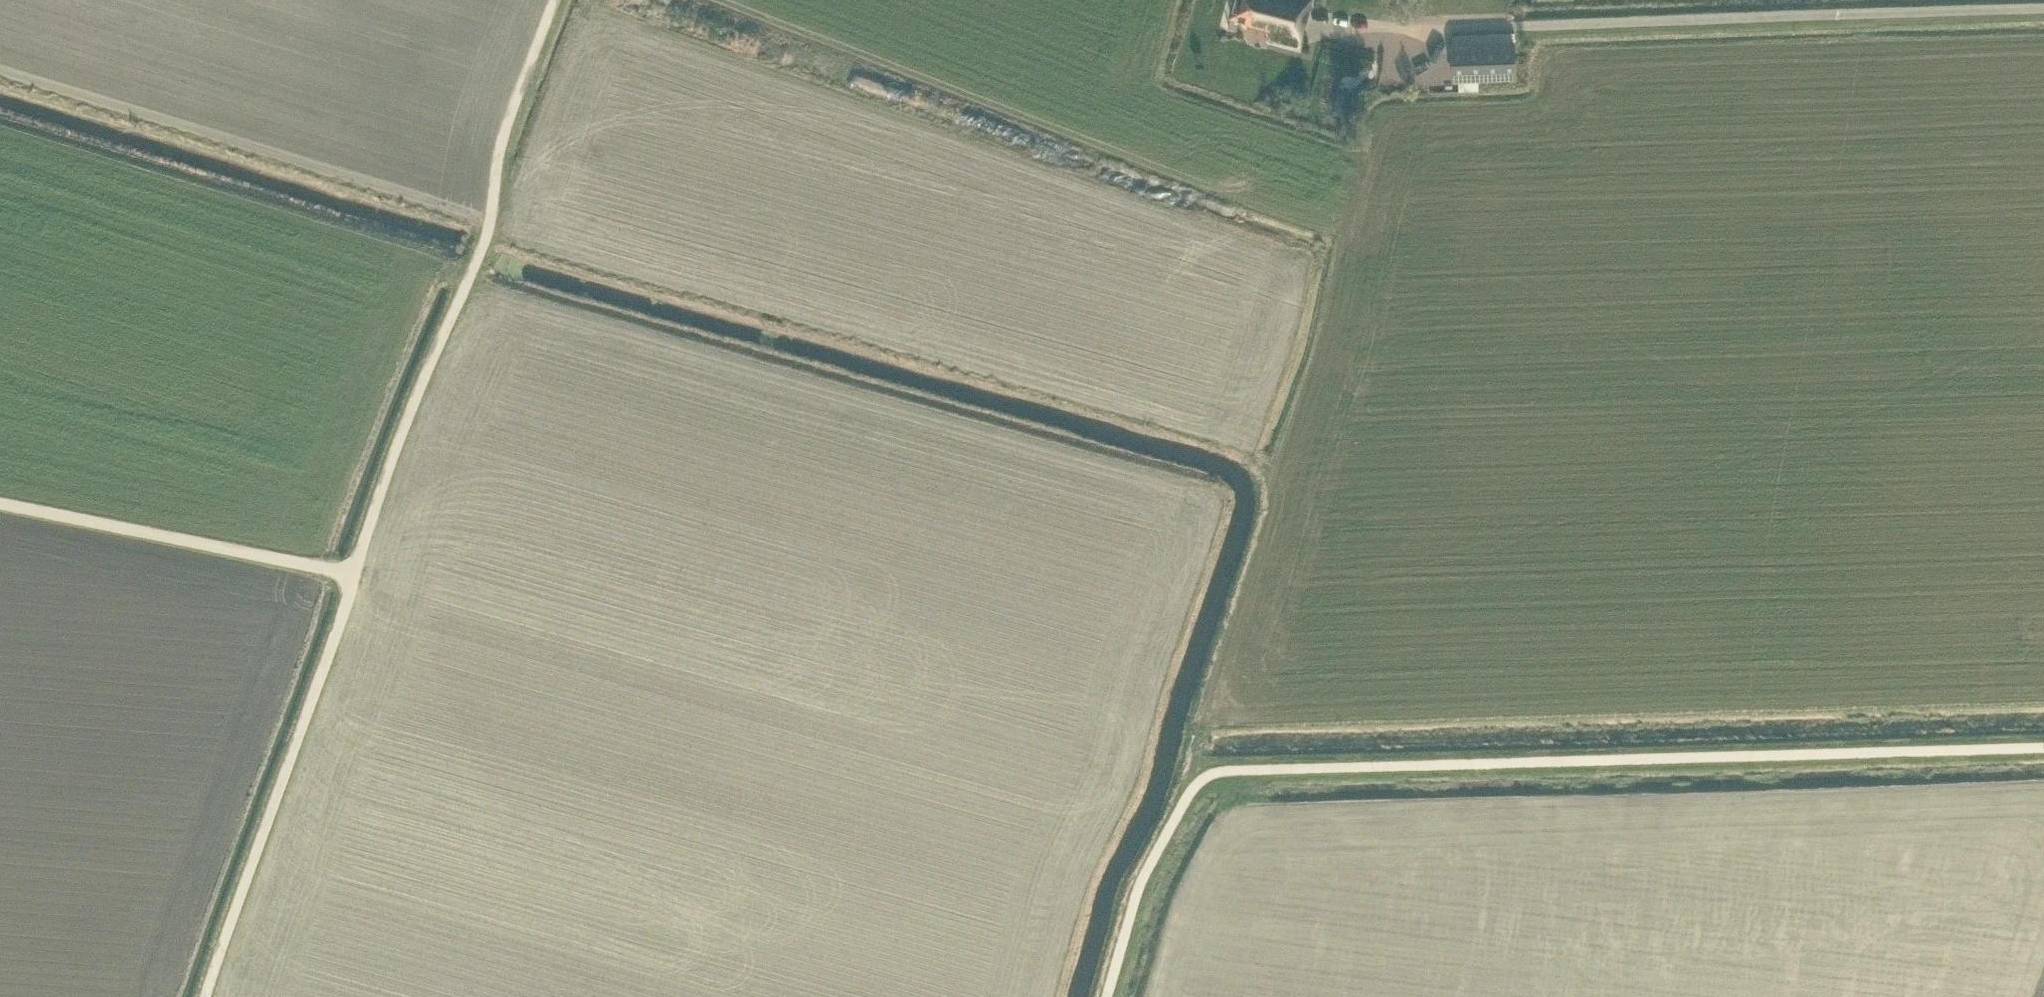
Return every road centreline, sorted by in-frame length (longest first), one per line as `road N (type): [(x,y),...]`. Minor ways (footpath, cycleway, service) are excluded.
road 1 (track): [(206,996),(401,433),(486,236),(504,131),(555,0)]
road 2 (track): [(0,504),(356,575)]

